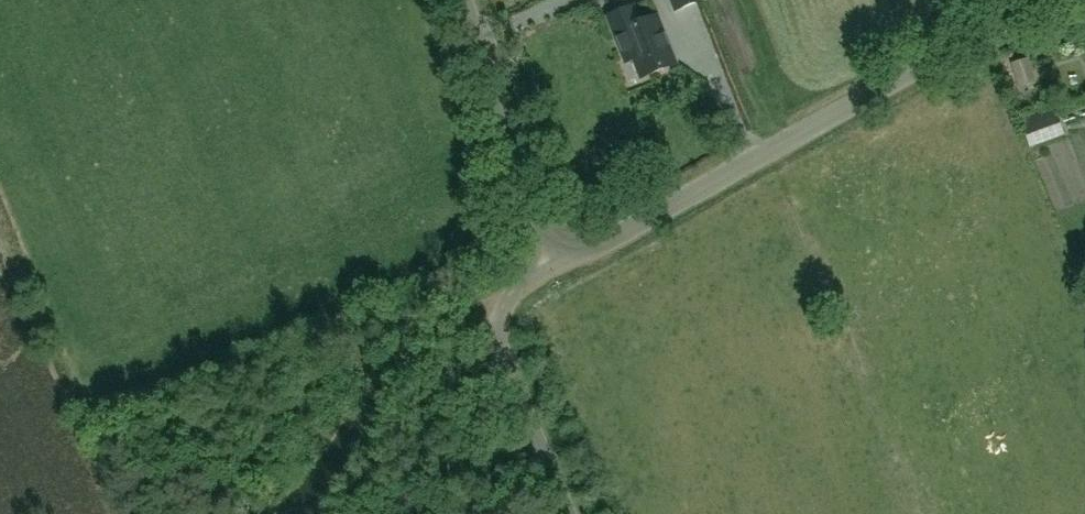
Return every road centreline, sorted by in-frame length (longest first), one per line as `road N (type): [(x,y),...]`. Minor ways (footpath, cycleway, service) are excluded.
road 1 (unclassified): [(549,266),(1041,0)]
road 2 (unclassified): [(568,513),(500,353),(498,328),(513,289),(549,266)]
road 3 (unclassified): [(549,266),(464,0)]

